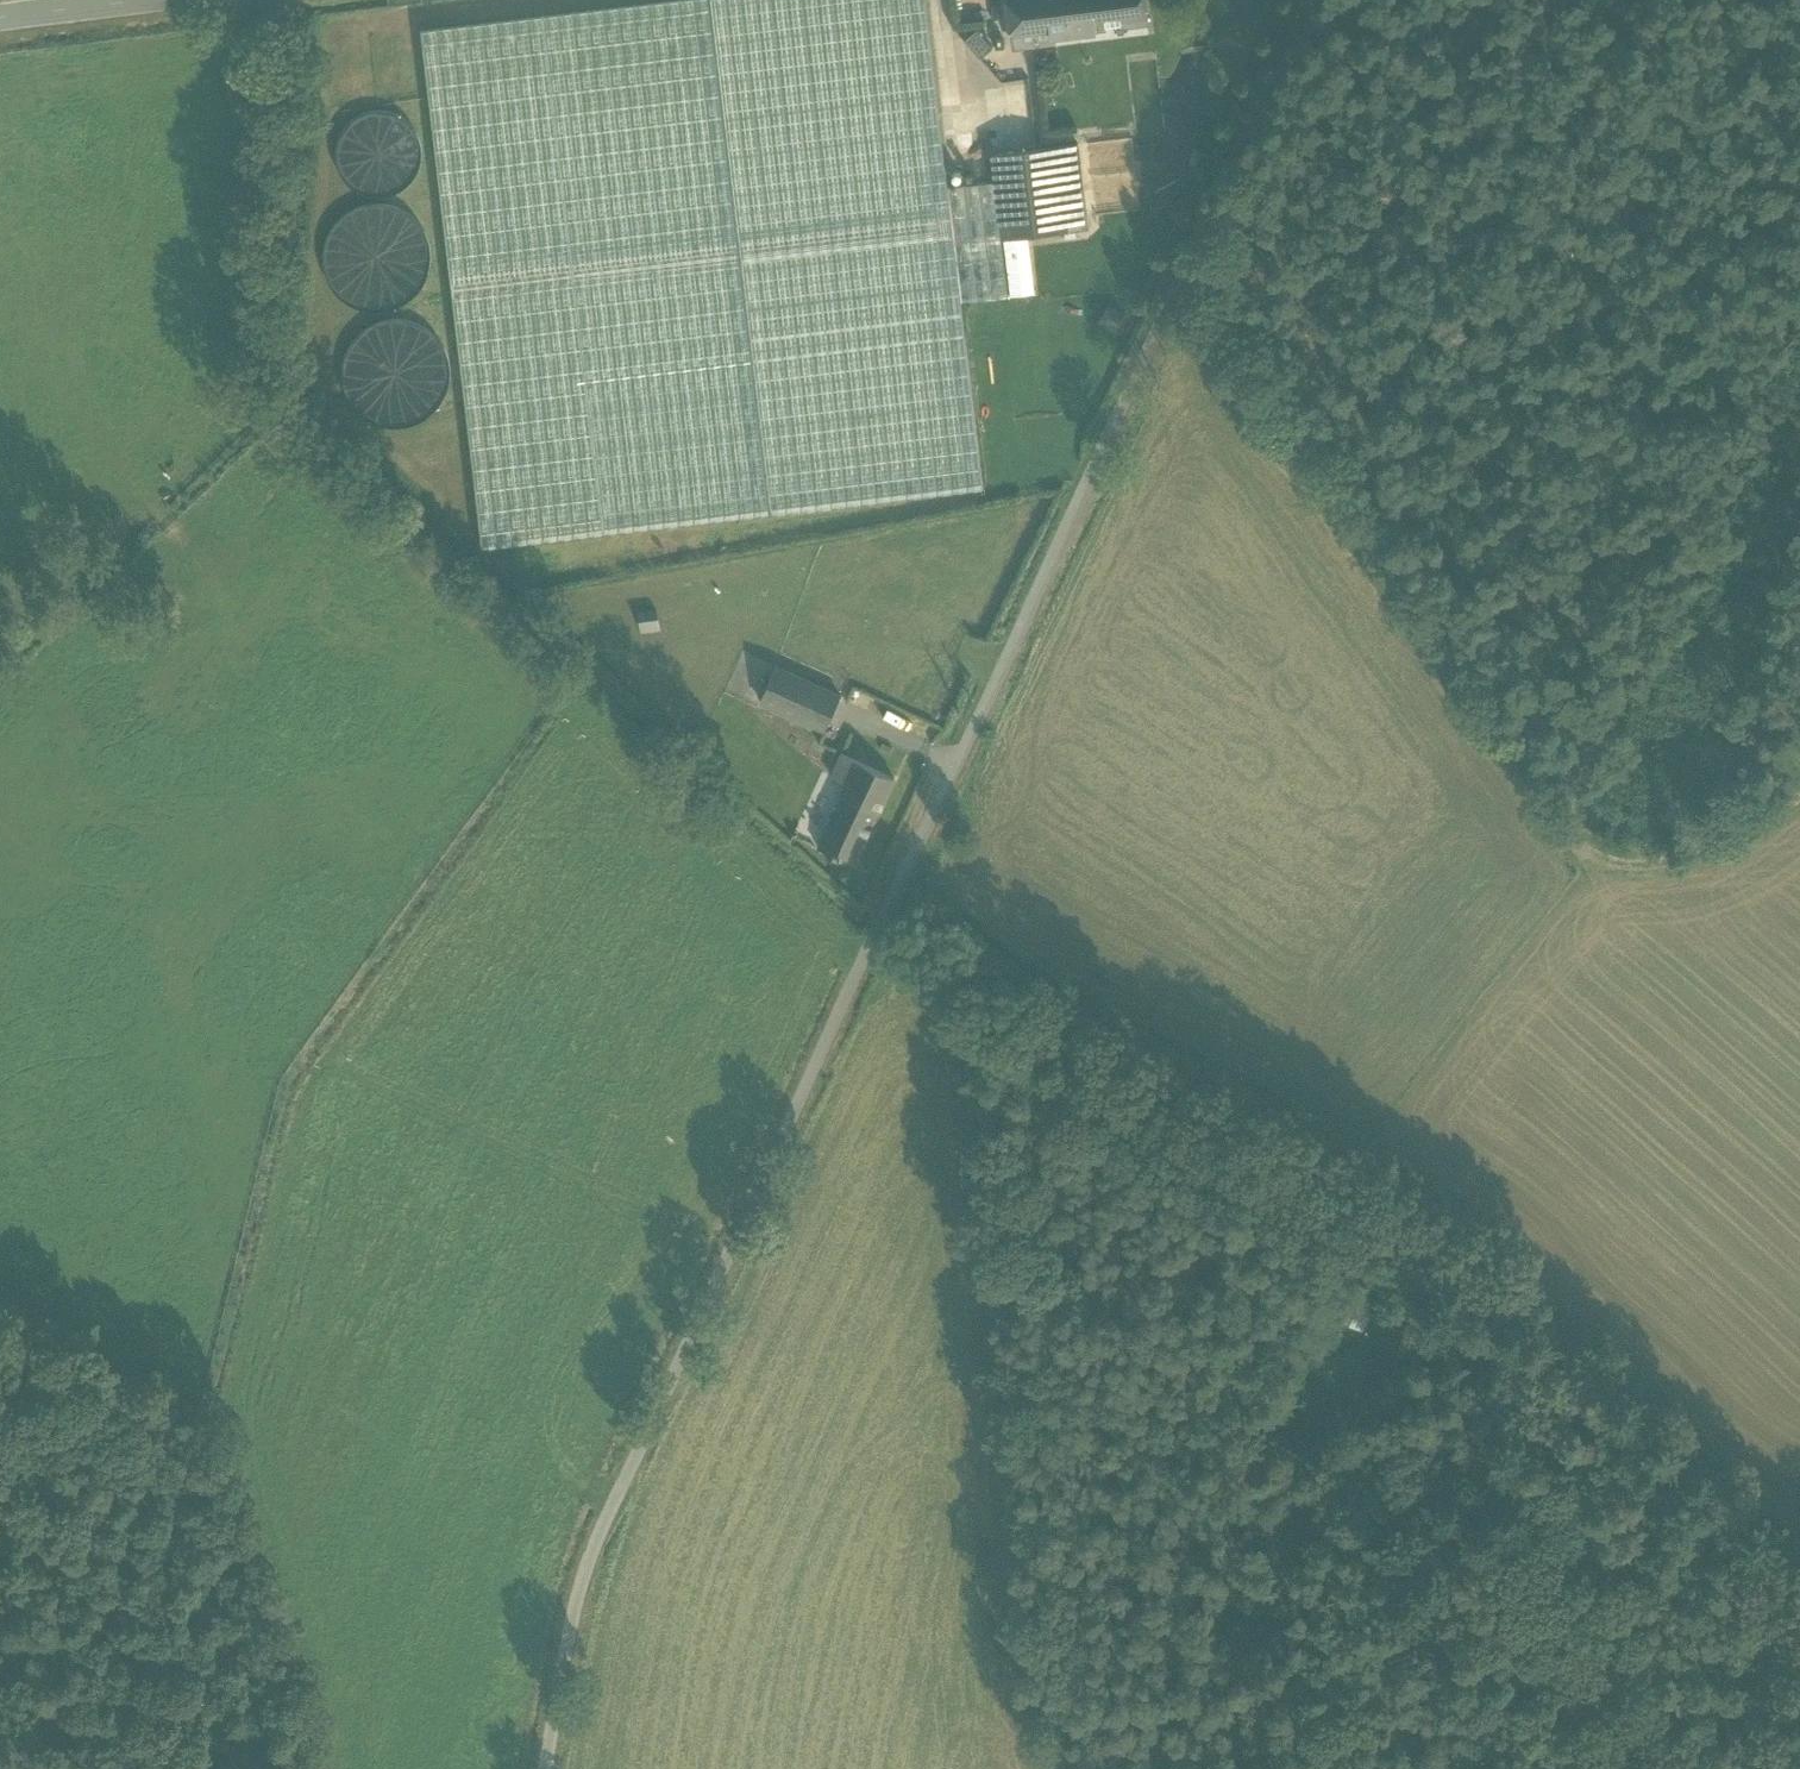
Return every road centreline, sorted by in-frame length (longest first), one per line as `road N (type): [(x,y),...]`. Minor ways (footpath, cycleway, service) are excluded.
road 1 (unclassified): [(1318,0),(616,1473),(574,1591),(538,1768)]
road 2 (tertiary): [(147,0),(0,18)]

